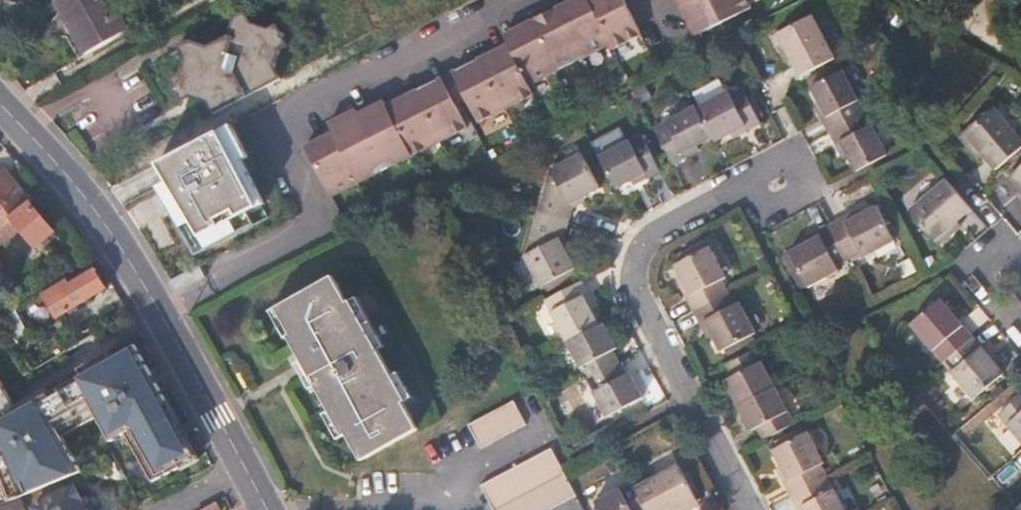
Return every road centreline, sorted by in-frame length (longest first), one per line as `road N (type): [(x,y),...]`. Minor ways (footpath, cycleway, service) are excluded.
road 1 (residential): [(164,314),(318,225),(266,121),(370,64),(411,55),(521,0)]
road 2 (residential): [(797,165),(655,230),(638,254),(636,286),(740,509)]
road 3 (secondary): [(164,314),(100,215),(0,102)]
road 4 (secondary): [(247,468),(164,314)]

